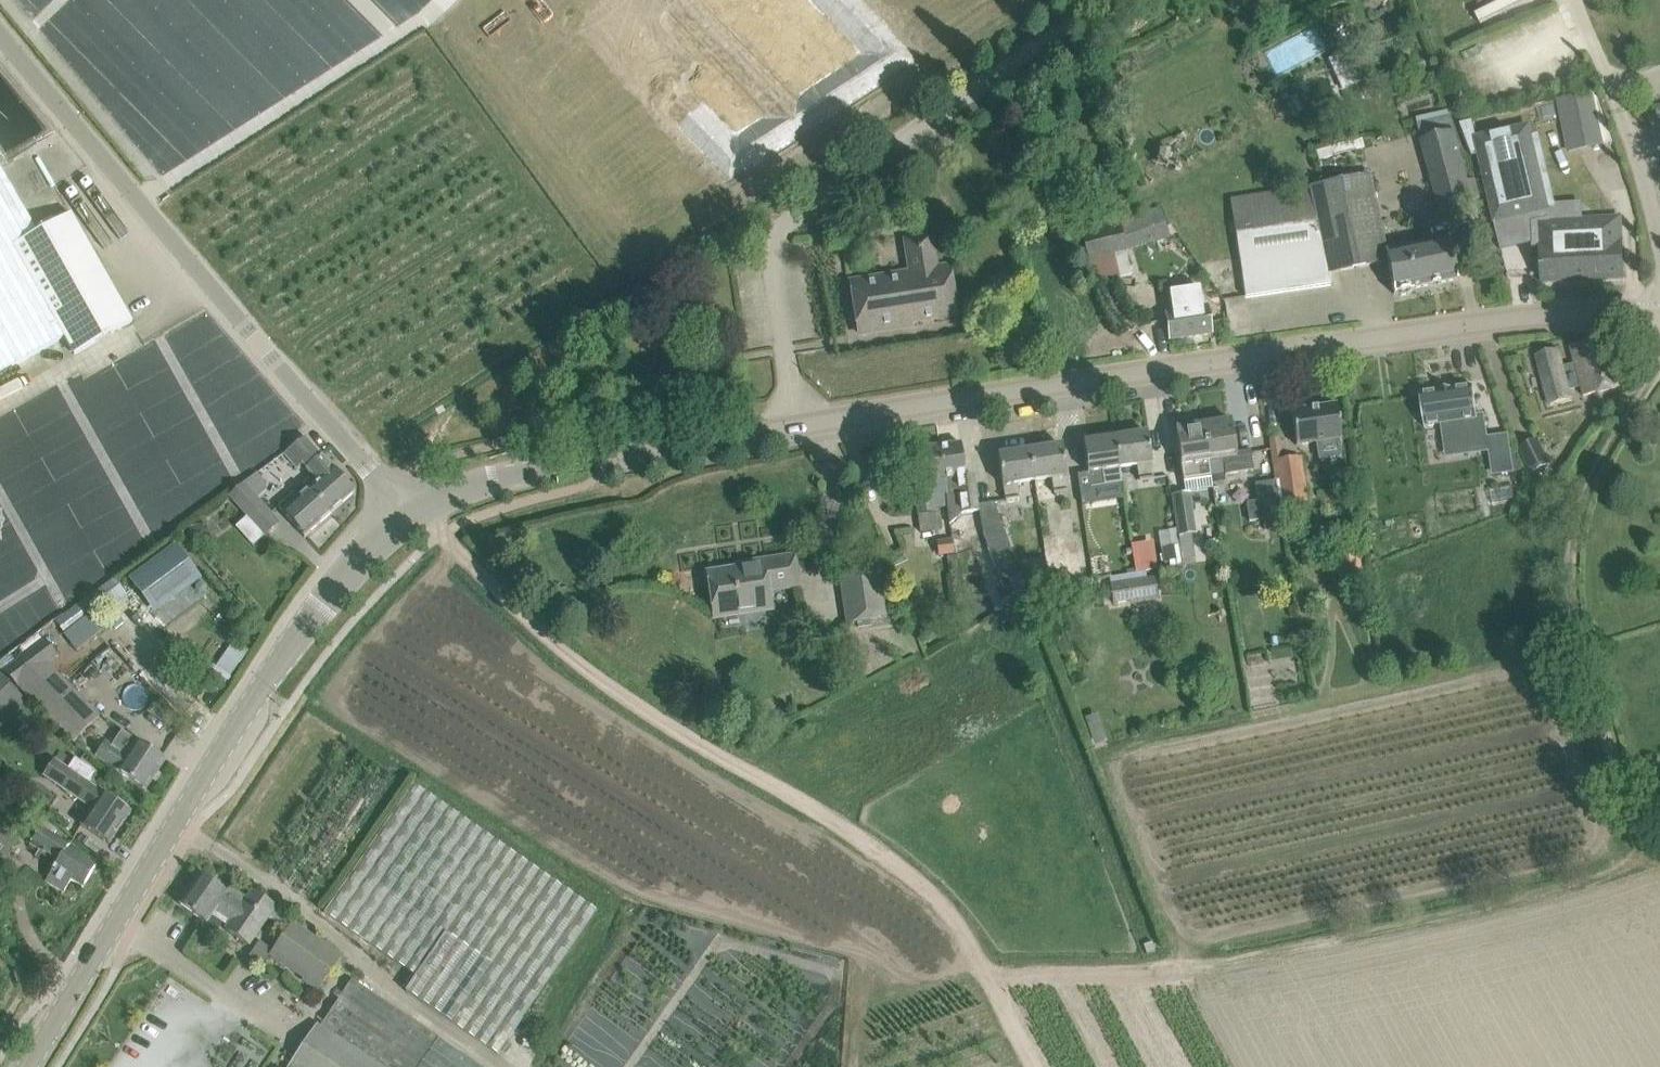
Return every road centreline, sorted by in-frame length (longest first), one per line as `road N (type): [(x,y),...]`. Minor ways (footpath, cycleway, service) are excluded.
road 1 (track): [(1659,851),(1568,889),(1286,954),(1206,966),(991,977),(923,885),(838,822),(704,748),(588,670),(442,534)]
road 2 (tertiary): [(1659,320),(1502,319),(798,426)]
road 3 (tertiary): [(27,1066),(273,670),(375,541),(413,509)]
road 4 (unclassified): [(413,509),(364,464),(0,32)]
road 5 (residential): [(798,426),(772,280),(774,248),(787,223),(1103,0)]
road 6 (track): [(1659,366),(1591,484),(1575,569),(1584,657),(1642,828),(1659,851)]
road 7 (tertiary): [(798,426),(498,478),(413,509)]
road 8 (unclassified): [(1659,247),(1573,0)]

